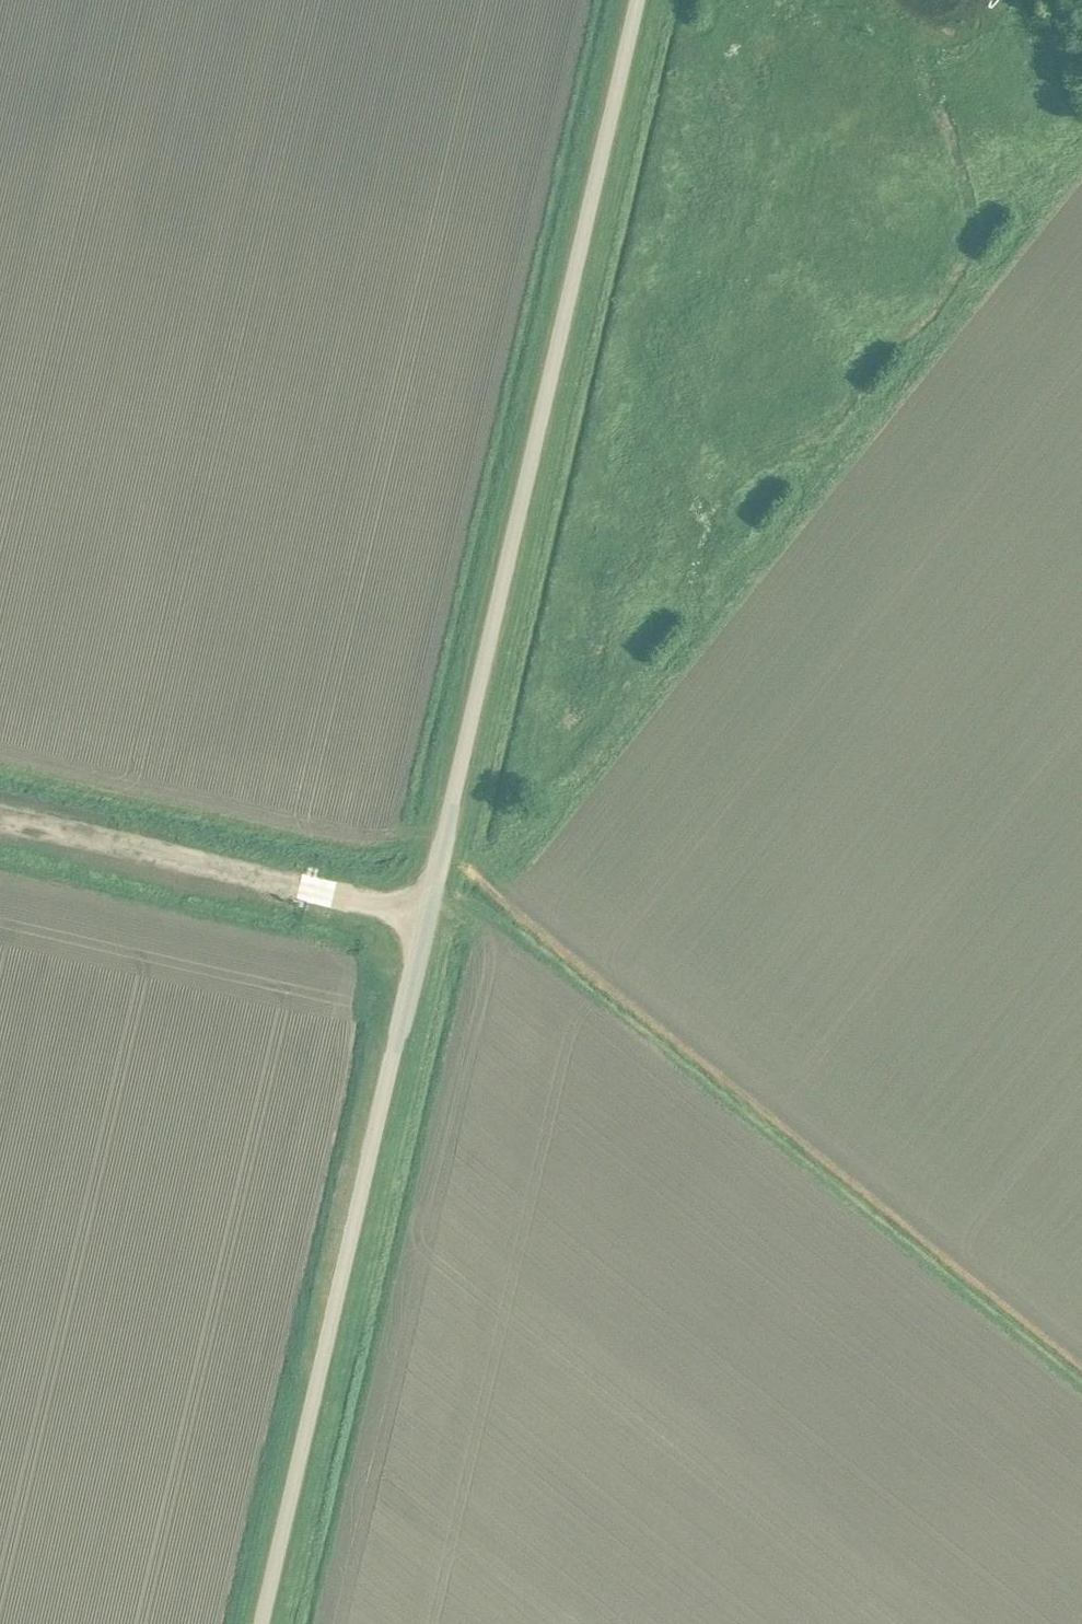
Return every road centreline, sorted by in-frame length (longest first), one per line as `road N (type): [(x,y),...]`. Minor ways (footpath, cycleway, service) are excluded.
road 1 (unclassified): [(262,1623),(634,0)]
road 2 (track): [(425,911),(0,813)]

